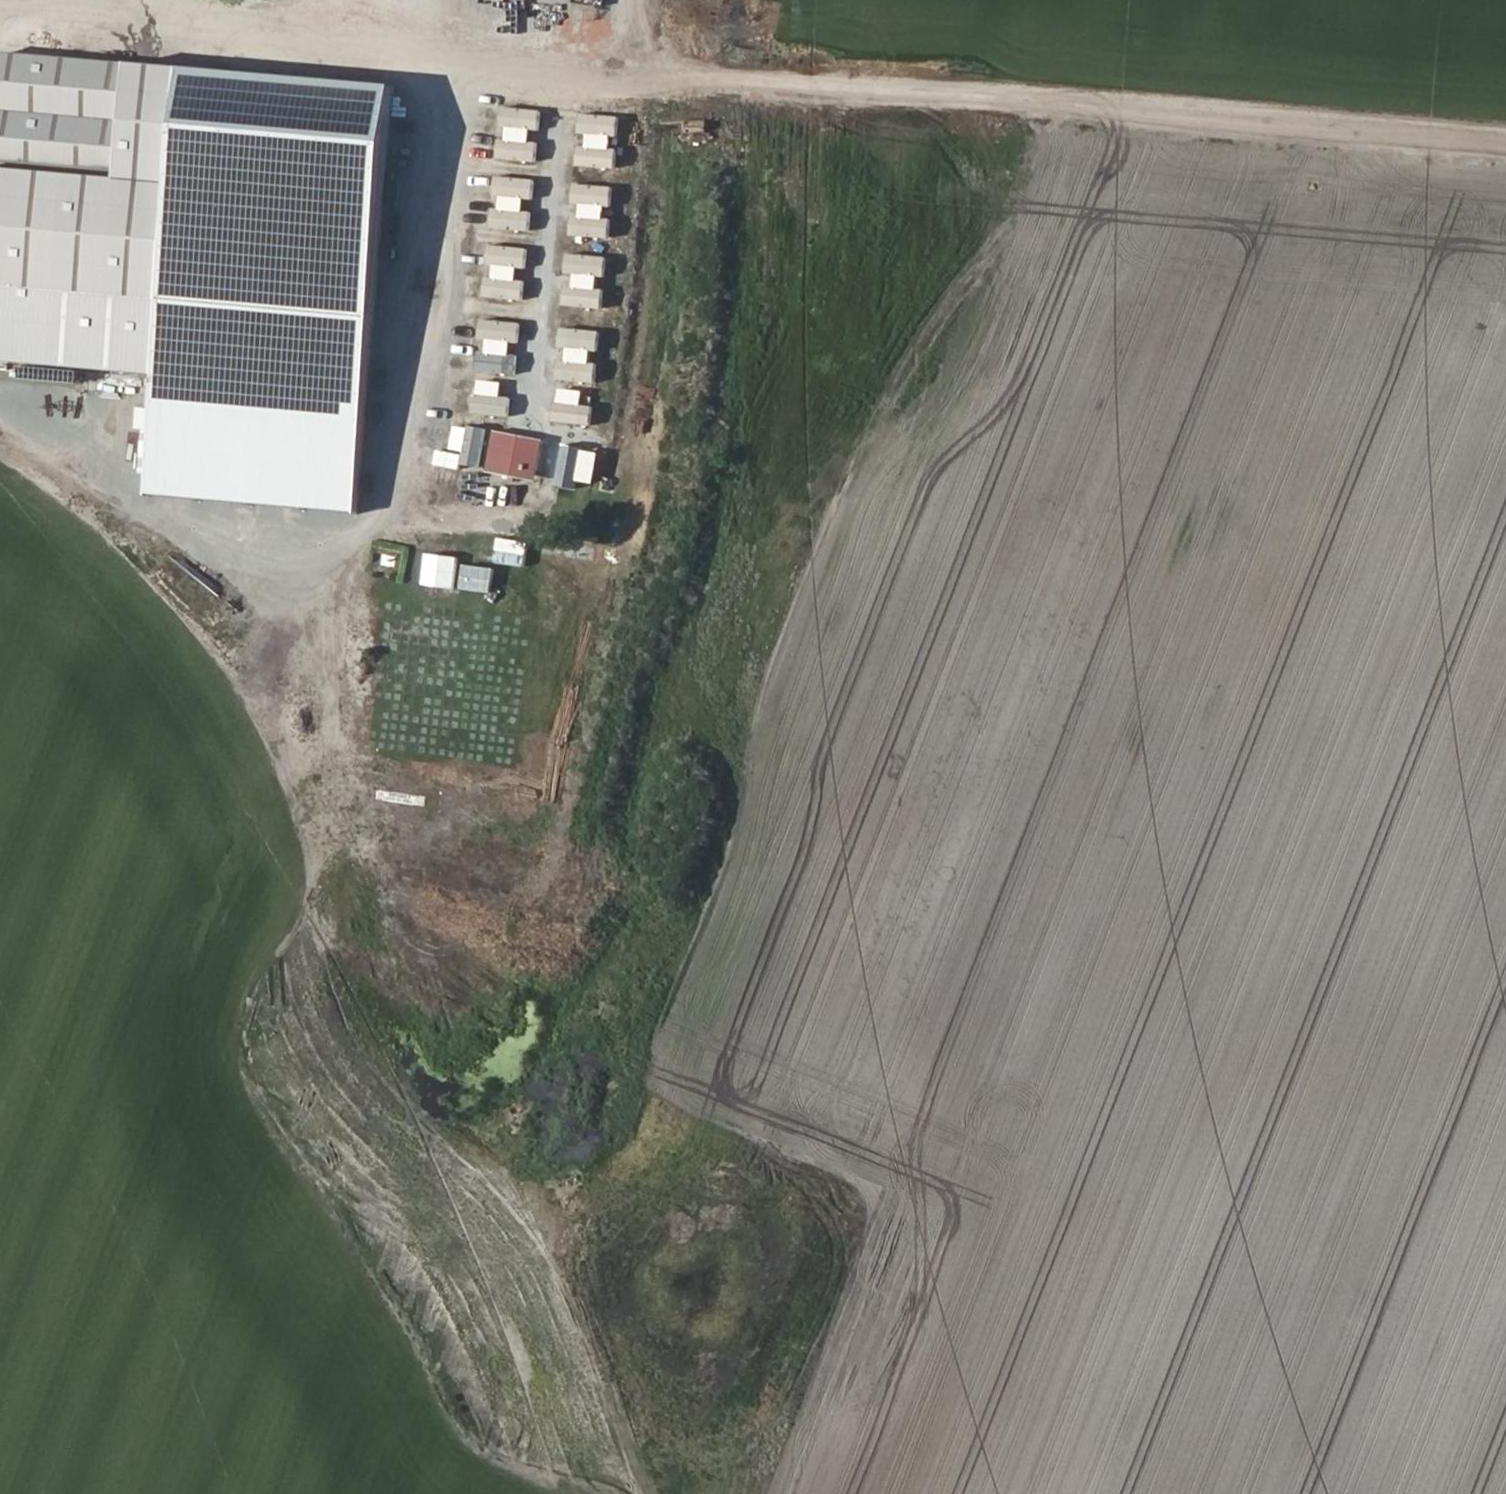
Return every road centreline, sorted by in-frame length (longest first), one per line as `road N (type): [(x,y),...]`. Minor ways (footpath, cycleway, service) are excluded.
road 1 (track): [(1505,146),(0,26)]

